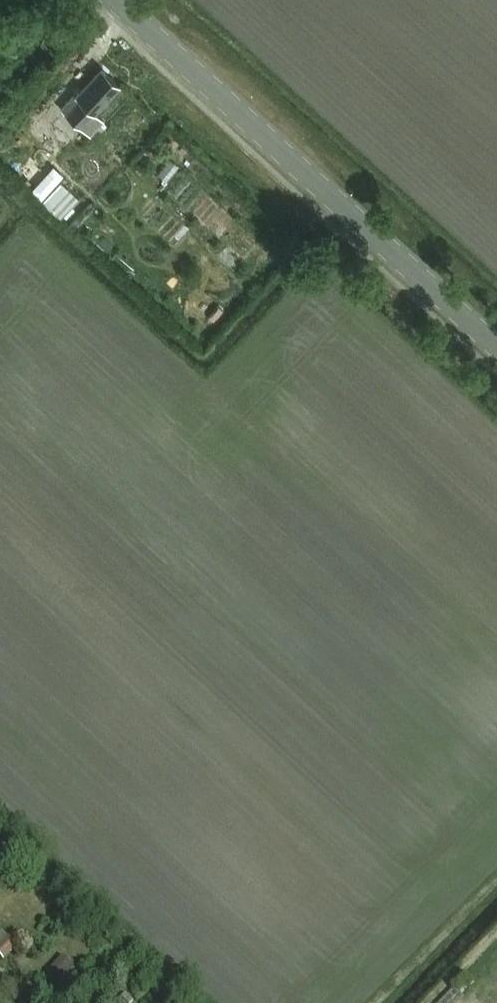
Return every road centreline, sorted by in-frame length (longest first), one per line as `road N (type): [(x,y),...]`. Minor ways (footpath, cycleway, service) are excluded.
road 1 (secondary): [(496,344),(119,0)]

